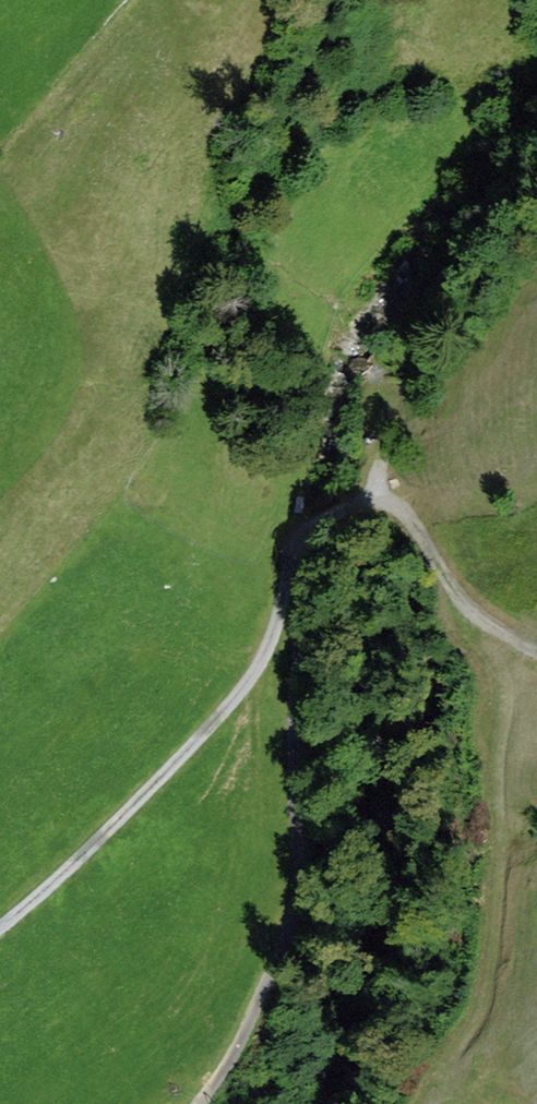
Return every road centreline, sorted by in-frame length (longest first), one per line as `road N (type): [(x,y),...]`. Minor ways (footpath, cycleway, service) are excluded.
road 1 (track): [(536,646),(478,613),(402,542),(380,496),(324,496),(301,514),(293,541),(294,829),(282,941)]
road 2 (track): [(293,541),(249,673),(172,766),(0,917)]
road 3 (track): [(324,496),(313,428),(318,329),(335,276)]
road 4 (track): [(478,613),(497,803)]
road 5 (residential): [(282,941),(250,1023),(194,1103)]
road 6 (track): [(380,496),(384,432),(404,355)]

